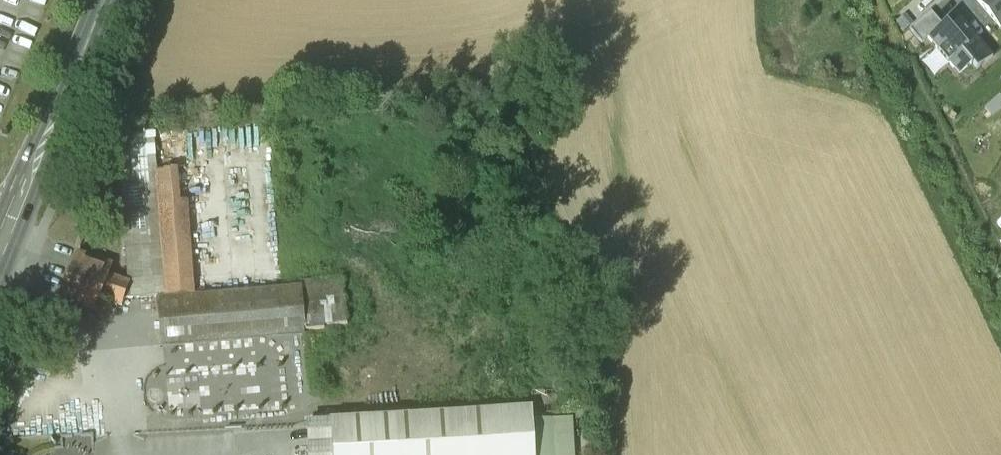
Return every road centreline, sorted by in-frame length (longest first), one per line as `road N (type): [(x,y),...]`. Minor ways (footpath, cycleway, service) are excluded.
road 1 (secondary): [(0,248),(104,0)]

